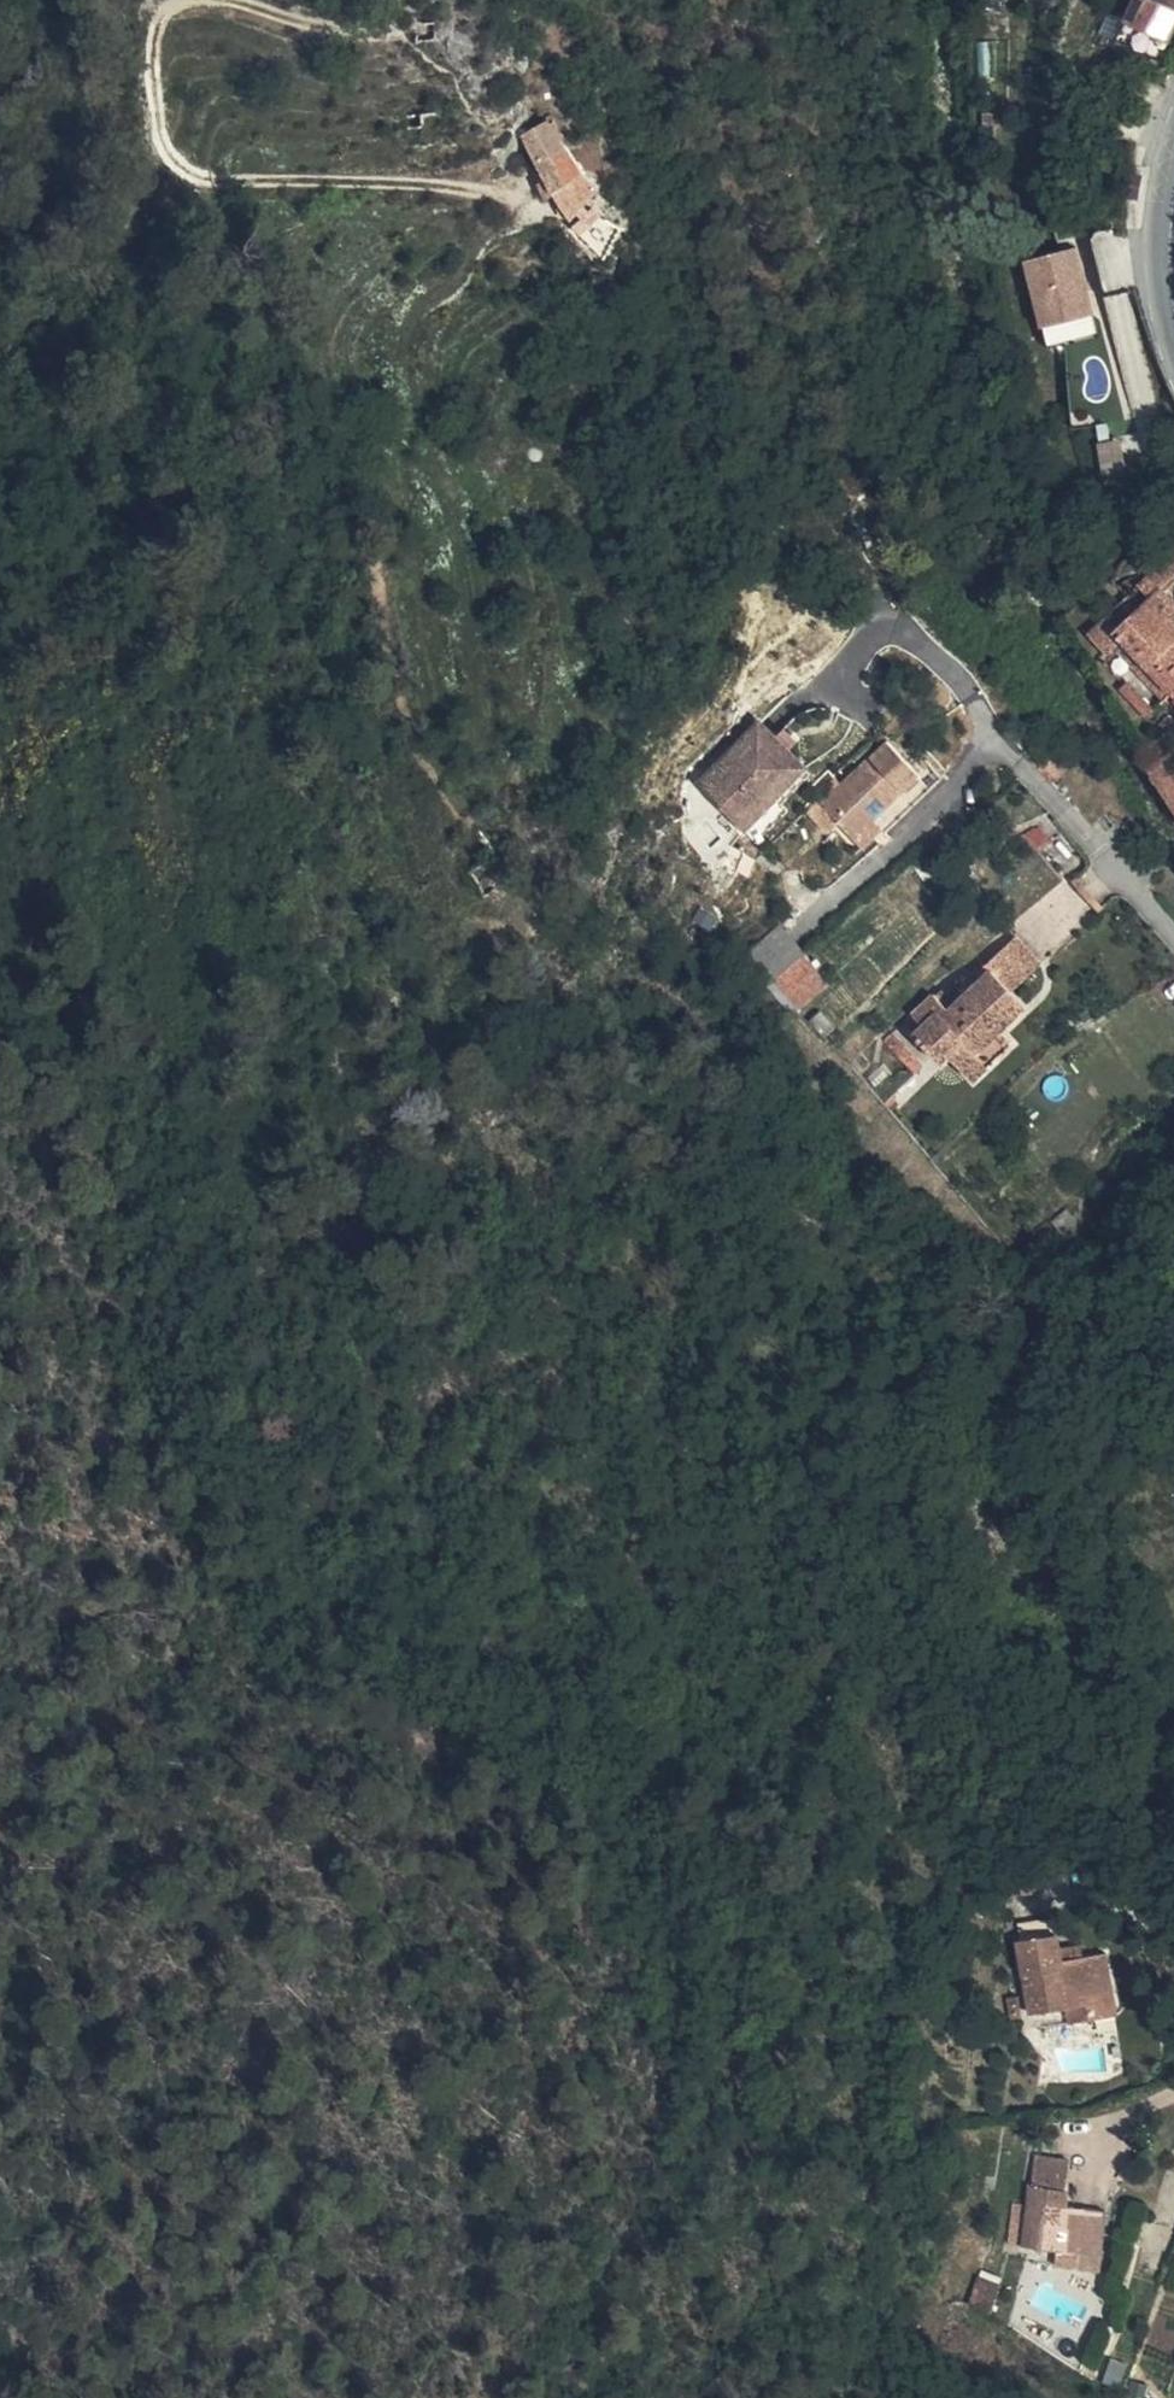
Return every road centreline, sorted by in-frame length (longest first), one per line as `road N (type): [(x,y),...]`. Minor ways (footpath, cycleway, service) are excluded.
road 1 (track): [(520,190),(431,176),(204,179),(178,168),(162,131),(155,76),(159,29),(184,0)]
road 2 (track): [(244,0),(347,17),(374,13),(388,0)]
road 3 (tertiary): [(1173,324),(1165,246),(1173,184)]

